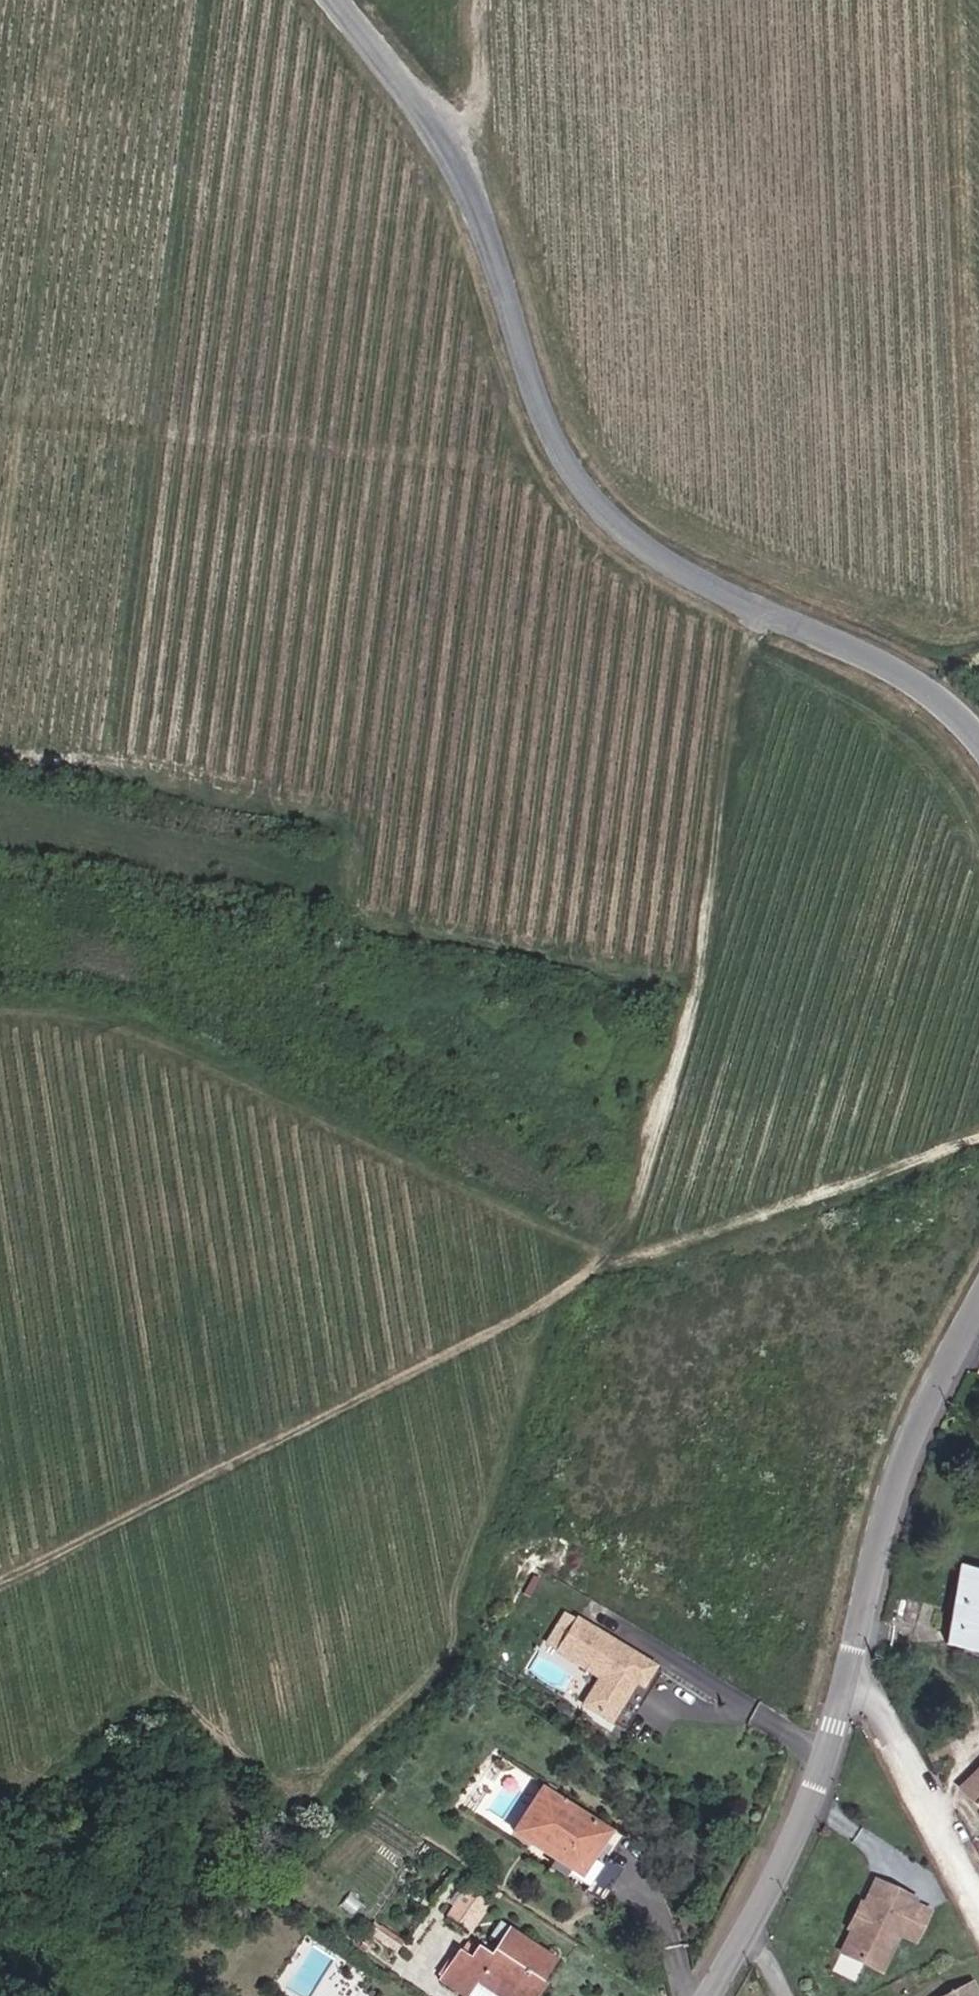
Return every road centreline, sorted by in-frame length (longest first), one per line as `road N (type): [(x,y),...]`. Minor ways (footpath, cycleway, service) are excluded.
road 1 (residential): [(340,0),(482,208),(584,487),(638,541),(895,667),(978,738)]
road 2 (residential): [(978,1286),(895,1470),(840,1657)]
road 3 (residential): [(840,1657),(771,1888),(711,1995)]
road 4 (residential): [(840,1657),(868,1693),(978,1907)]
road 5 (track): [(975,0),(978,177)]
road 6 (track): [(426,126),(478,111),(479,0)]

